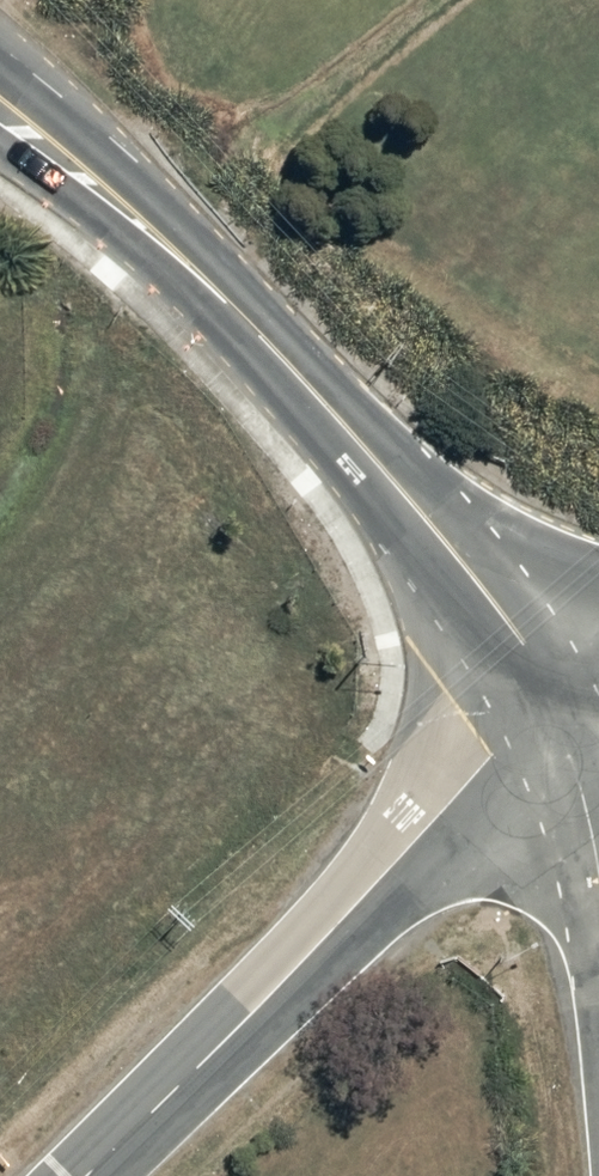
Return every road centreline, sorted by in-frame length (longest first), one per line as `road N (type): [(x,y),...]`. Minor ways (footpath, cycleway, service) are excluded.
road 1 (tertiary): [(94,1175),(493,760),(558,720)]
road 2 (secondary): [(362,448),(251,323),(0,93)]
road 3 (secondary): [(362,448),(496,605),(558,720)]
road 4 (tertiary): [(598,875),(558,720)]

